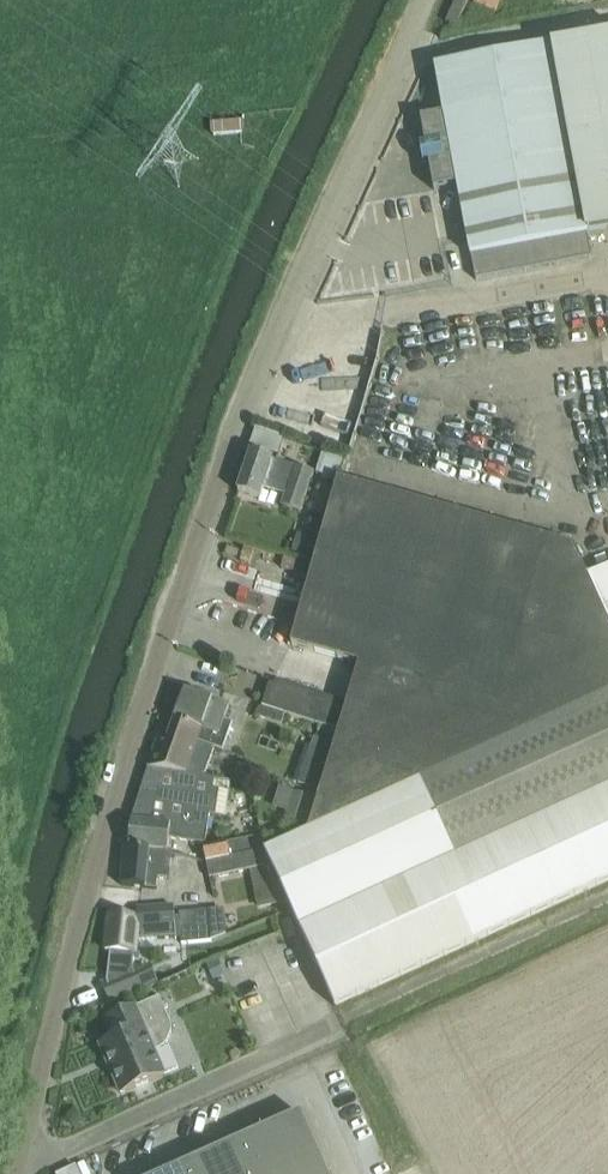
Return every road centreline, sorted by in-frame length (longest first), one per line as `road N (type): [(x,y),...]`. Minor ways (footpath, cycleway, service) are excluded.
road 1 (unclassified): [(30,1118),(87,894),(230,448),(419,0)]

